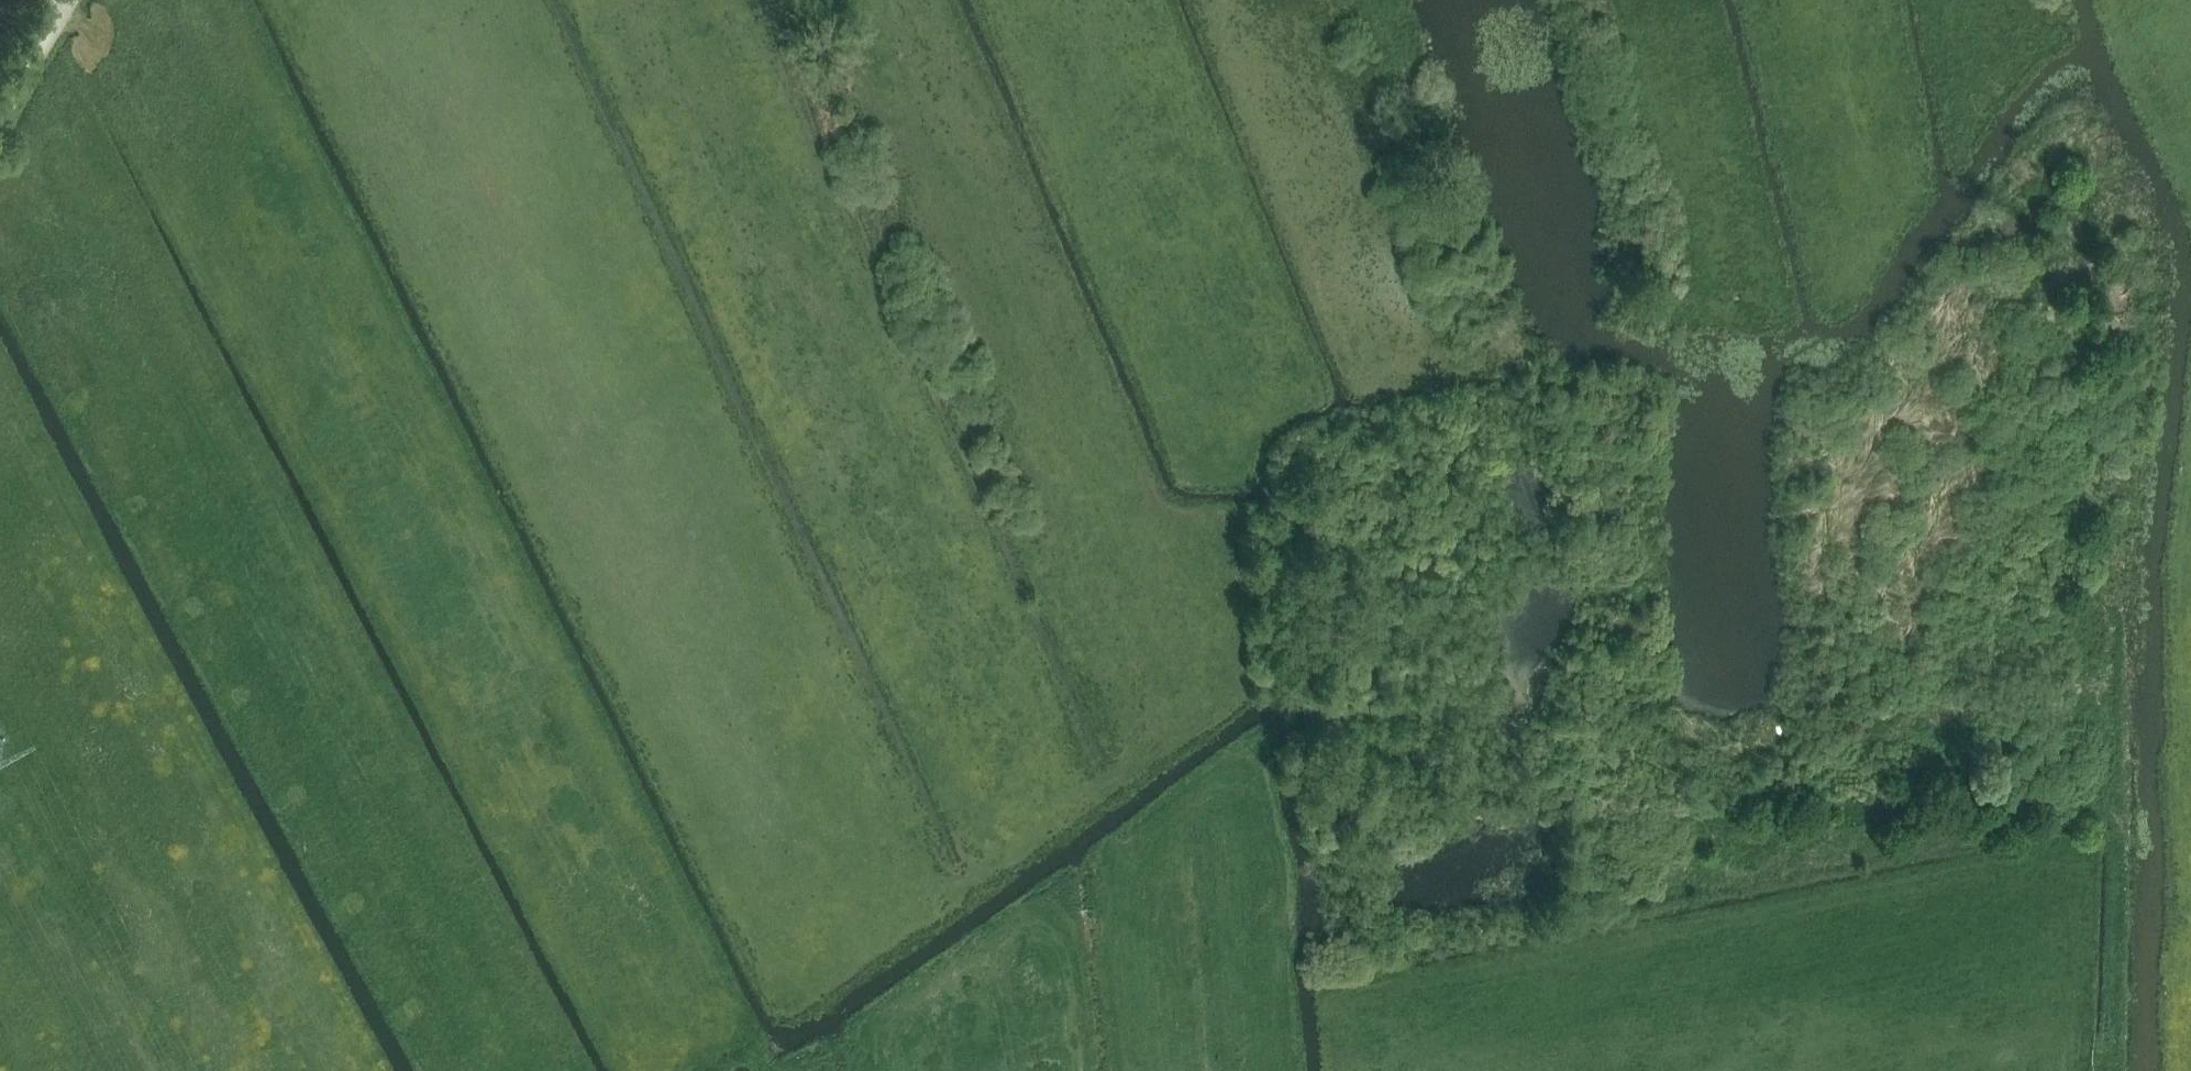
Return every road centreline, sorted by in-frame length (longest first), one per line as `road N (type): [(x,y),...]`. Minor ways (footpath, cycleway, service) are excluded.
road 1 (track): [(2114,1070),(2116,837)]
road 2 (track): [(0,121),(72,0)]

